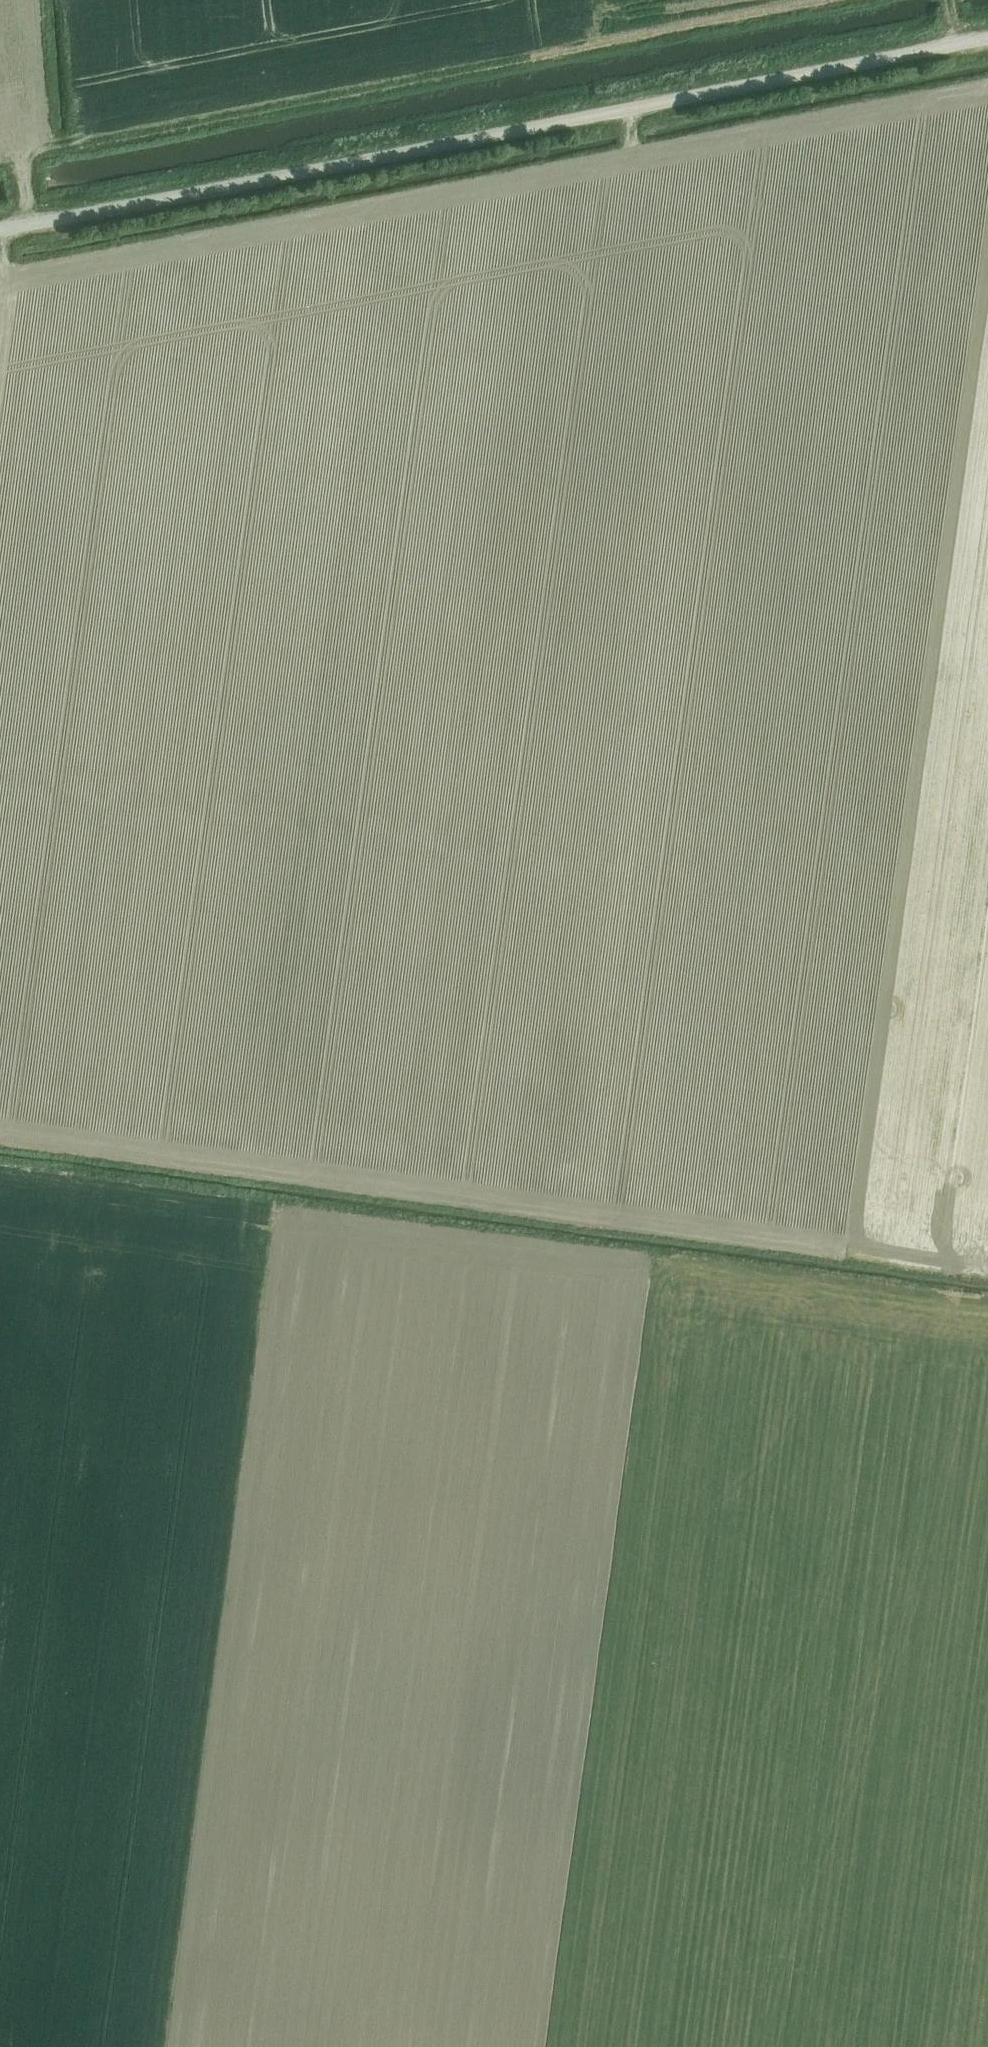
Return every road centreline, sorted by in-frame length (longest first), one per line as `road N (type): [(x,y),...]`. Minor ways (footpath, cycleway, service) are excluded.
road 1 (unclassified): [(0,225),(987,32)]

